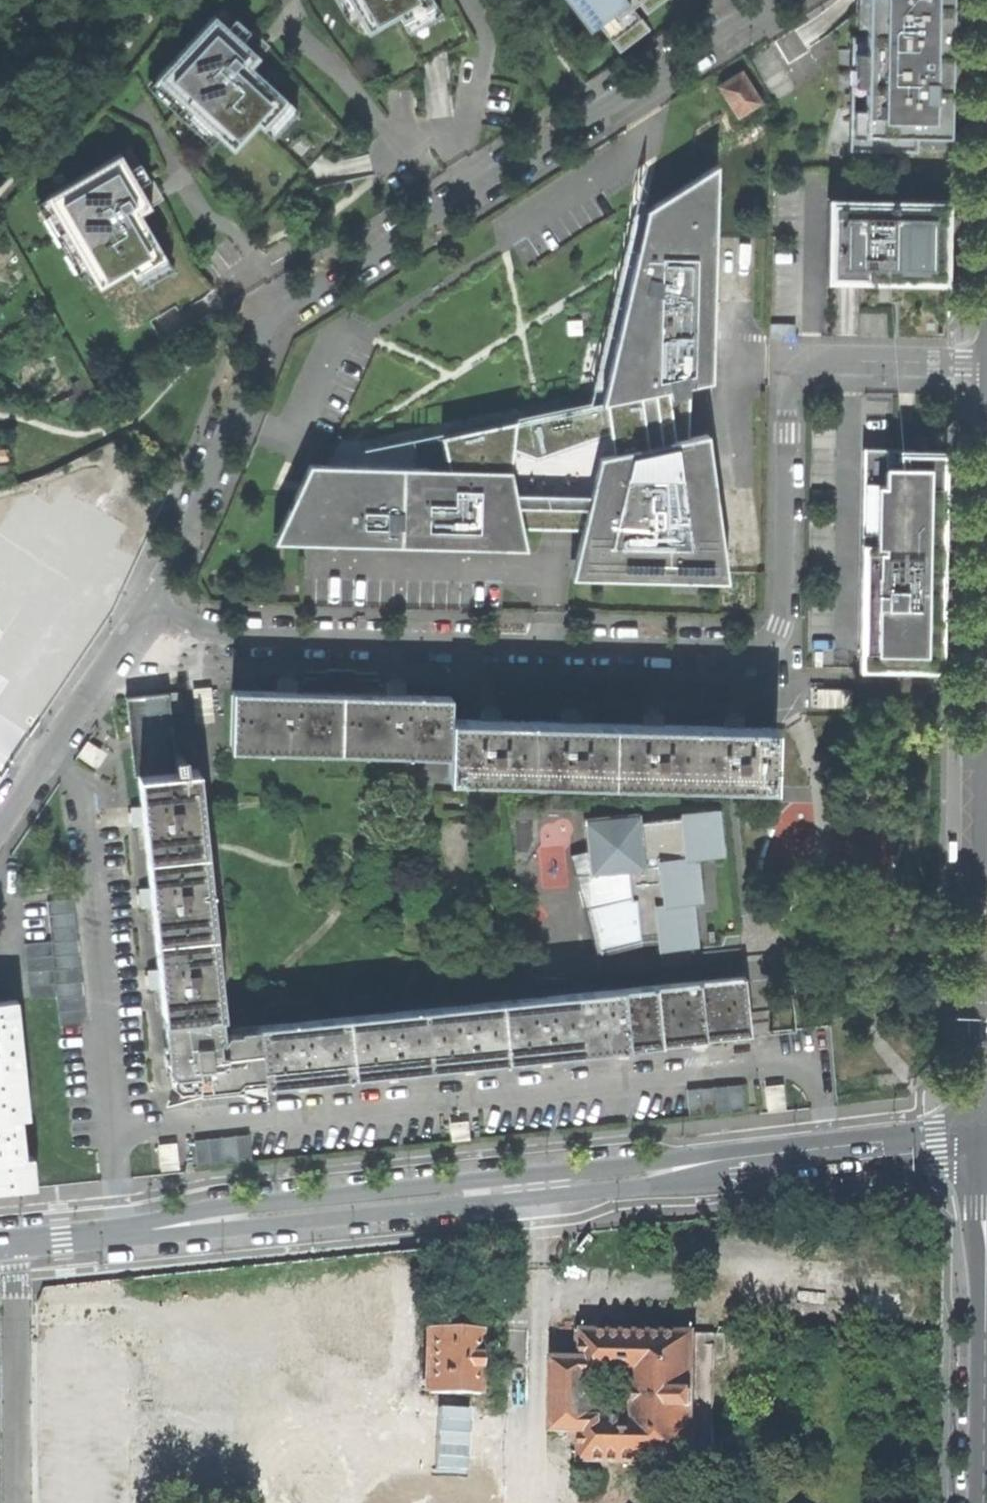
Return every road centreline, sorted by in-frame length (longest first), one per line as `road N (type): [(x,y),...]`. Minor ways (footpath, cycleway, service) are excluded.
road 1 (residential): [(152,600),(277,318),(776,0)]
road 2 (tertiary): [(986,1102),(919,1126),(155,1220),(100,1241)]
road 3 (tertiary): [(100,1241),(161,1246),(986,1141)]
road 4 (residential): [(789,395),(786,614),(782,630),(763,648),(220,637),(152,600)]
road 5 (residential): [(0,820),(152,600)]
road 6 (tertiary): [(982,1502),(986,1245)]
road 7 (residential): [(19,1247),(21,1502)]
road 8 (residential): [(789,395),(805,368),(833,359),(986,361)]

